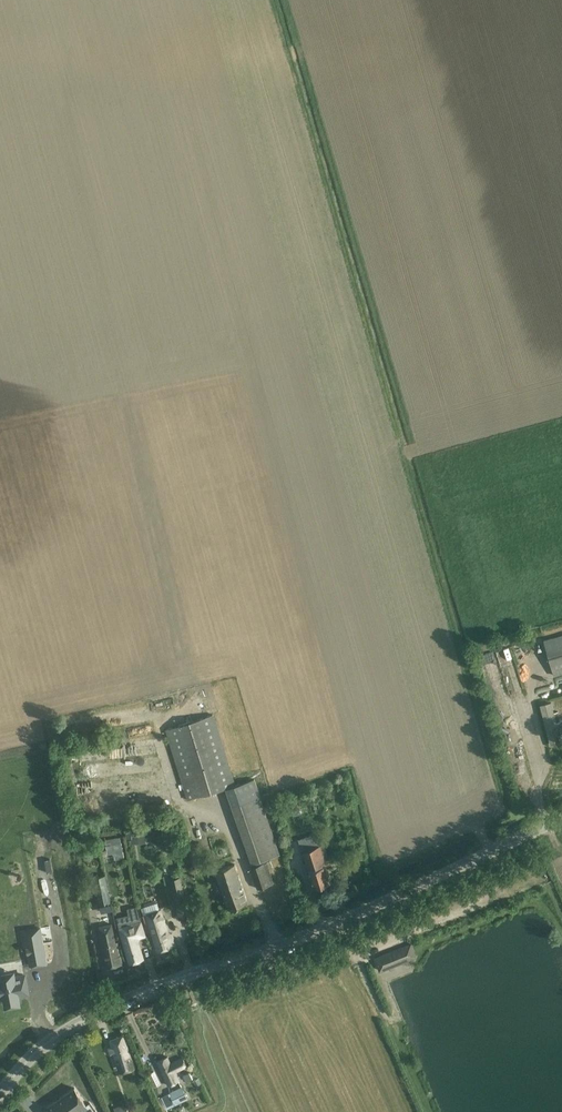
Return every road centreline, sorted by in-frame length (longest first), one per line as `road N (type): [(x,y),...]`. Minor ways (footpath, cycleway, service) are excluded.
road 1 (tertiary): [(0,1088),(64,1030),(150,990),(317,931),(561,817)]

